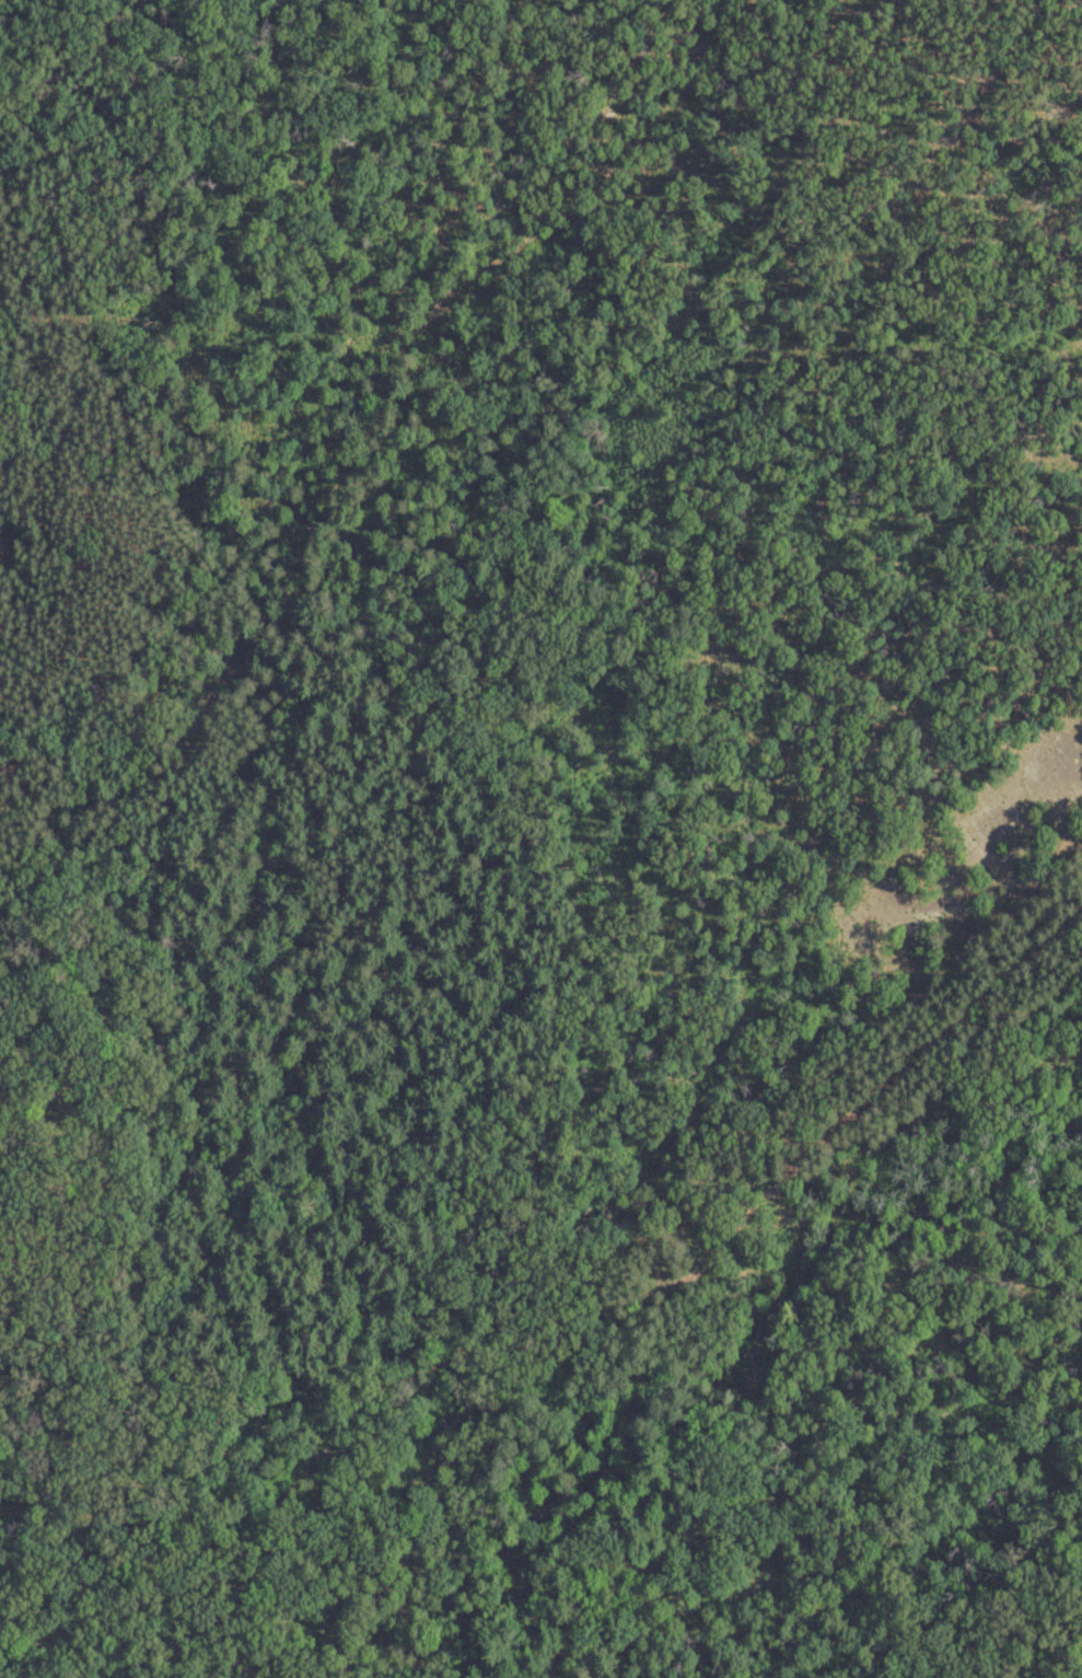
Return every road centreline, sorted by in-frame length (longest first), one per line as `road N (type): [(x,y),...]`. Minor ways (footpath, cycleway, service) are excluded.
road 1 (track): [(583,1338),(756,1205),(1081,901)]
road 2 (track): [(246,1677),(226,1633),(221,1584),(235,1550),(345,1419),(379,1391),(487,1350),(583,1338)]

